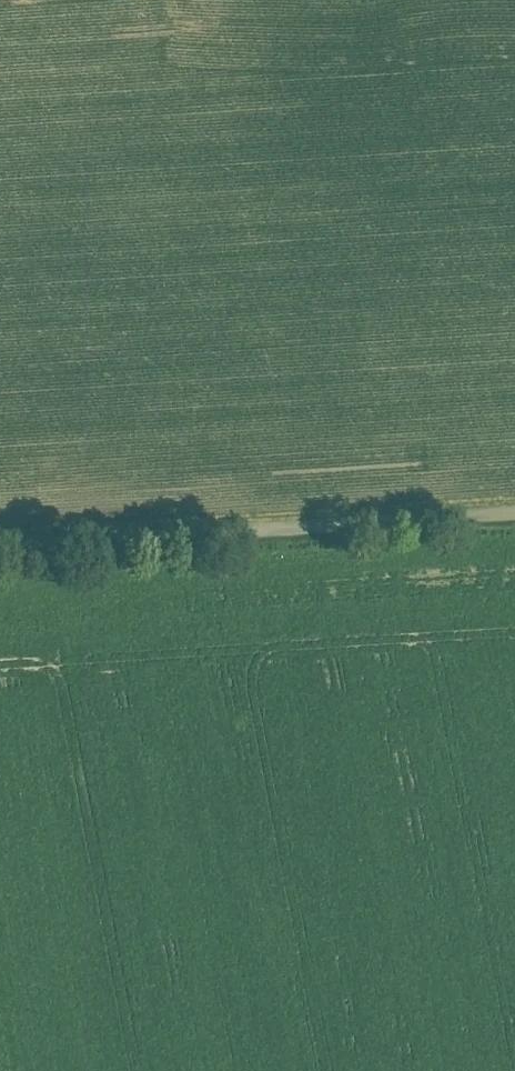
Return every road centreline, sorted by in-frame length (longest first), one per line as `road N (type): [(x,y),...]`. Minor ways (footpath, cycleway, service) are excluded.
road 1 (residential): [(0,544),(514,511)]

